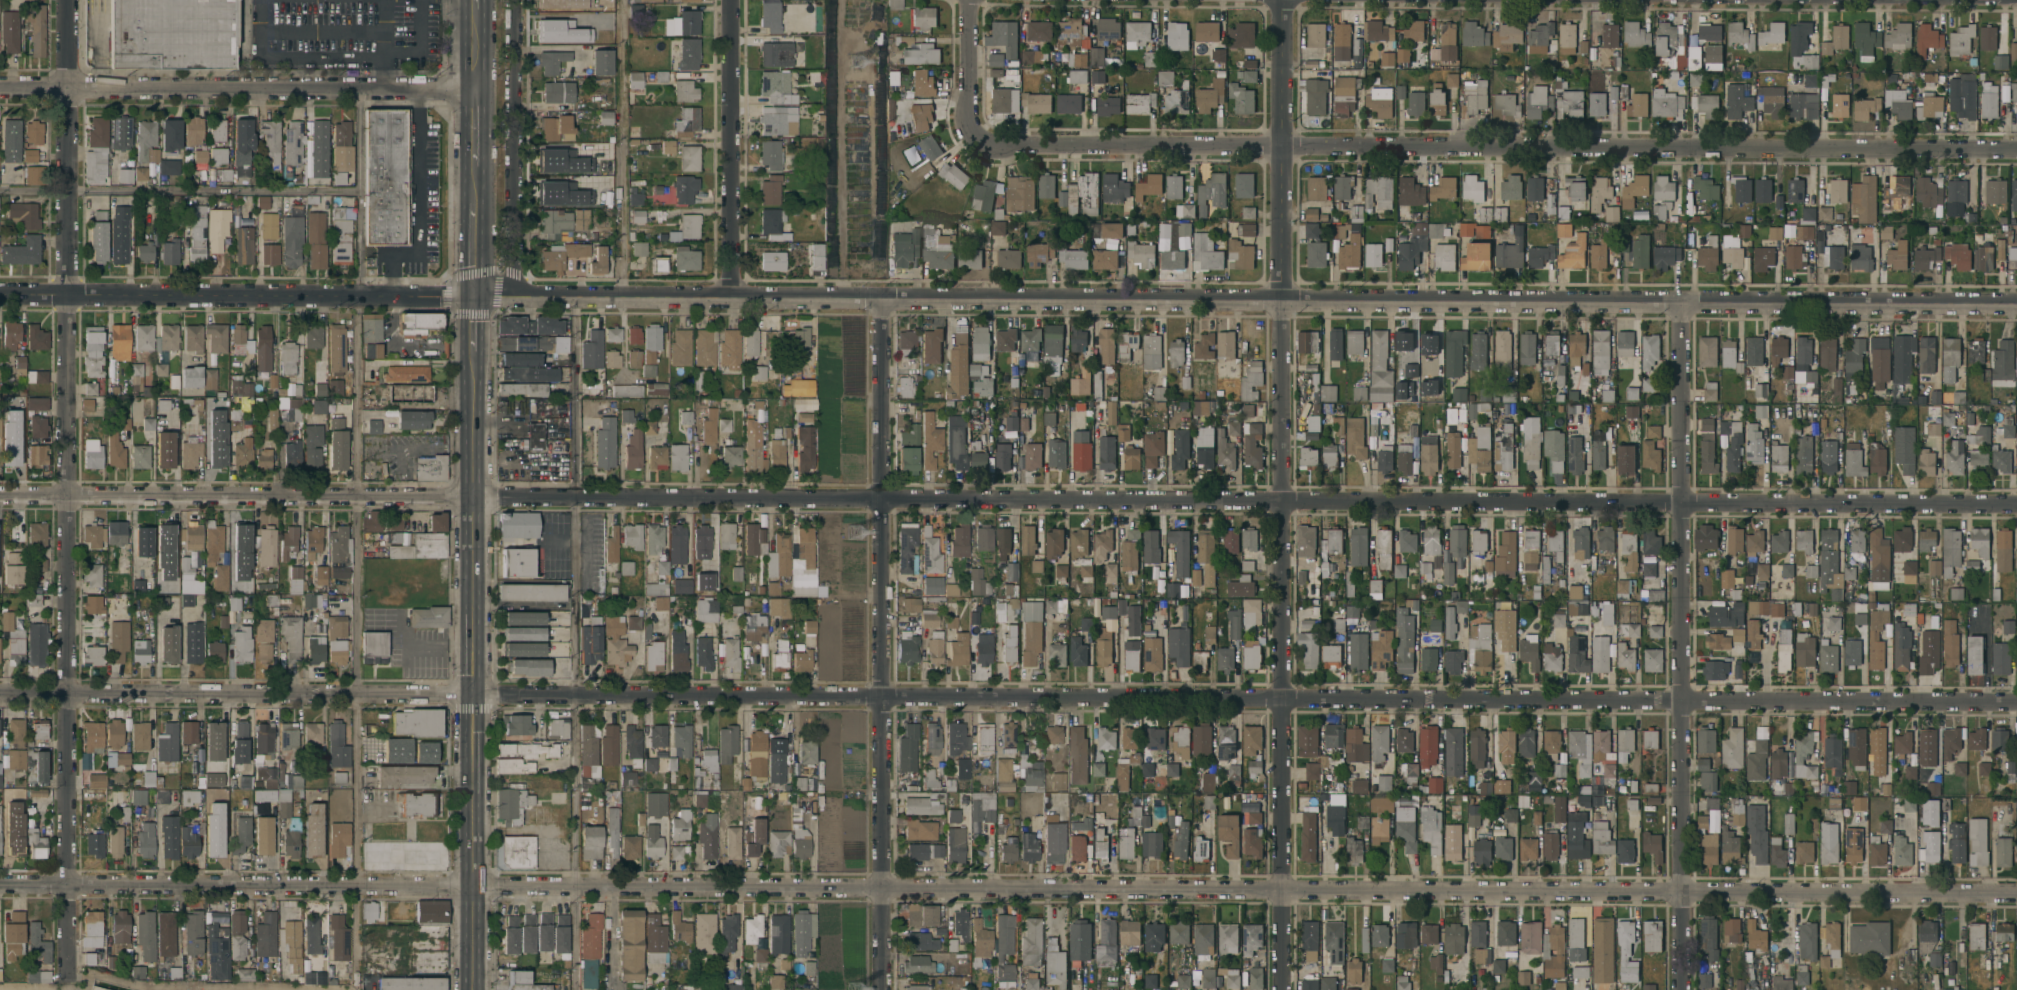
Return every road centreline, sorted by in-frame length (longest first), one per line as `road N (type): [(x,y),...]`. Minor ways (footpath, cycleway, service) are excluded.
road 1 (residential): [(0,294),(1679,310),(2016,304)]
road 2 (residential): [(0,496),(2016,505)]
road 3 (residential): [(0,885),(2016,893)]
road 4 (residential): [(0,694),(2016,702)]
road 5 (residential): [(969,140),(2016,149)]
road 6 (residential): [(1279,0),(1283,989)]
road 7 (residential): [(69,980),(67,87)]
road 8 (residential): [(880,300),(882,989)]
road 9 (residential): [(1679,310),(1682,989)]
road 10 (primary): [(472,989),(472,351)]
road 11 (residential): [(474,91),(67,87)]
road 12 (residential): [(732,0),(733,298)]
road 13 (residential): [(969,0),(969,140)]

